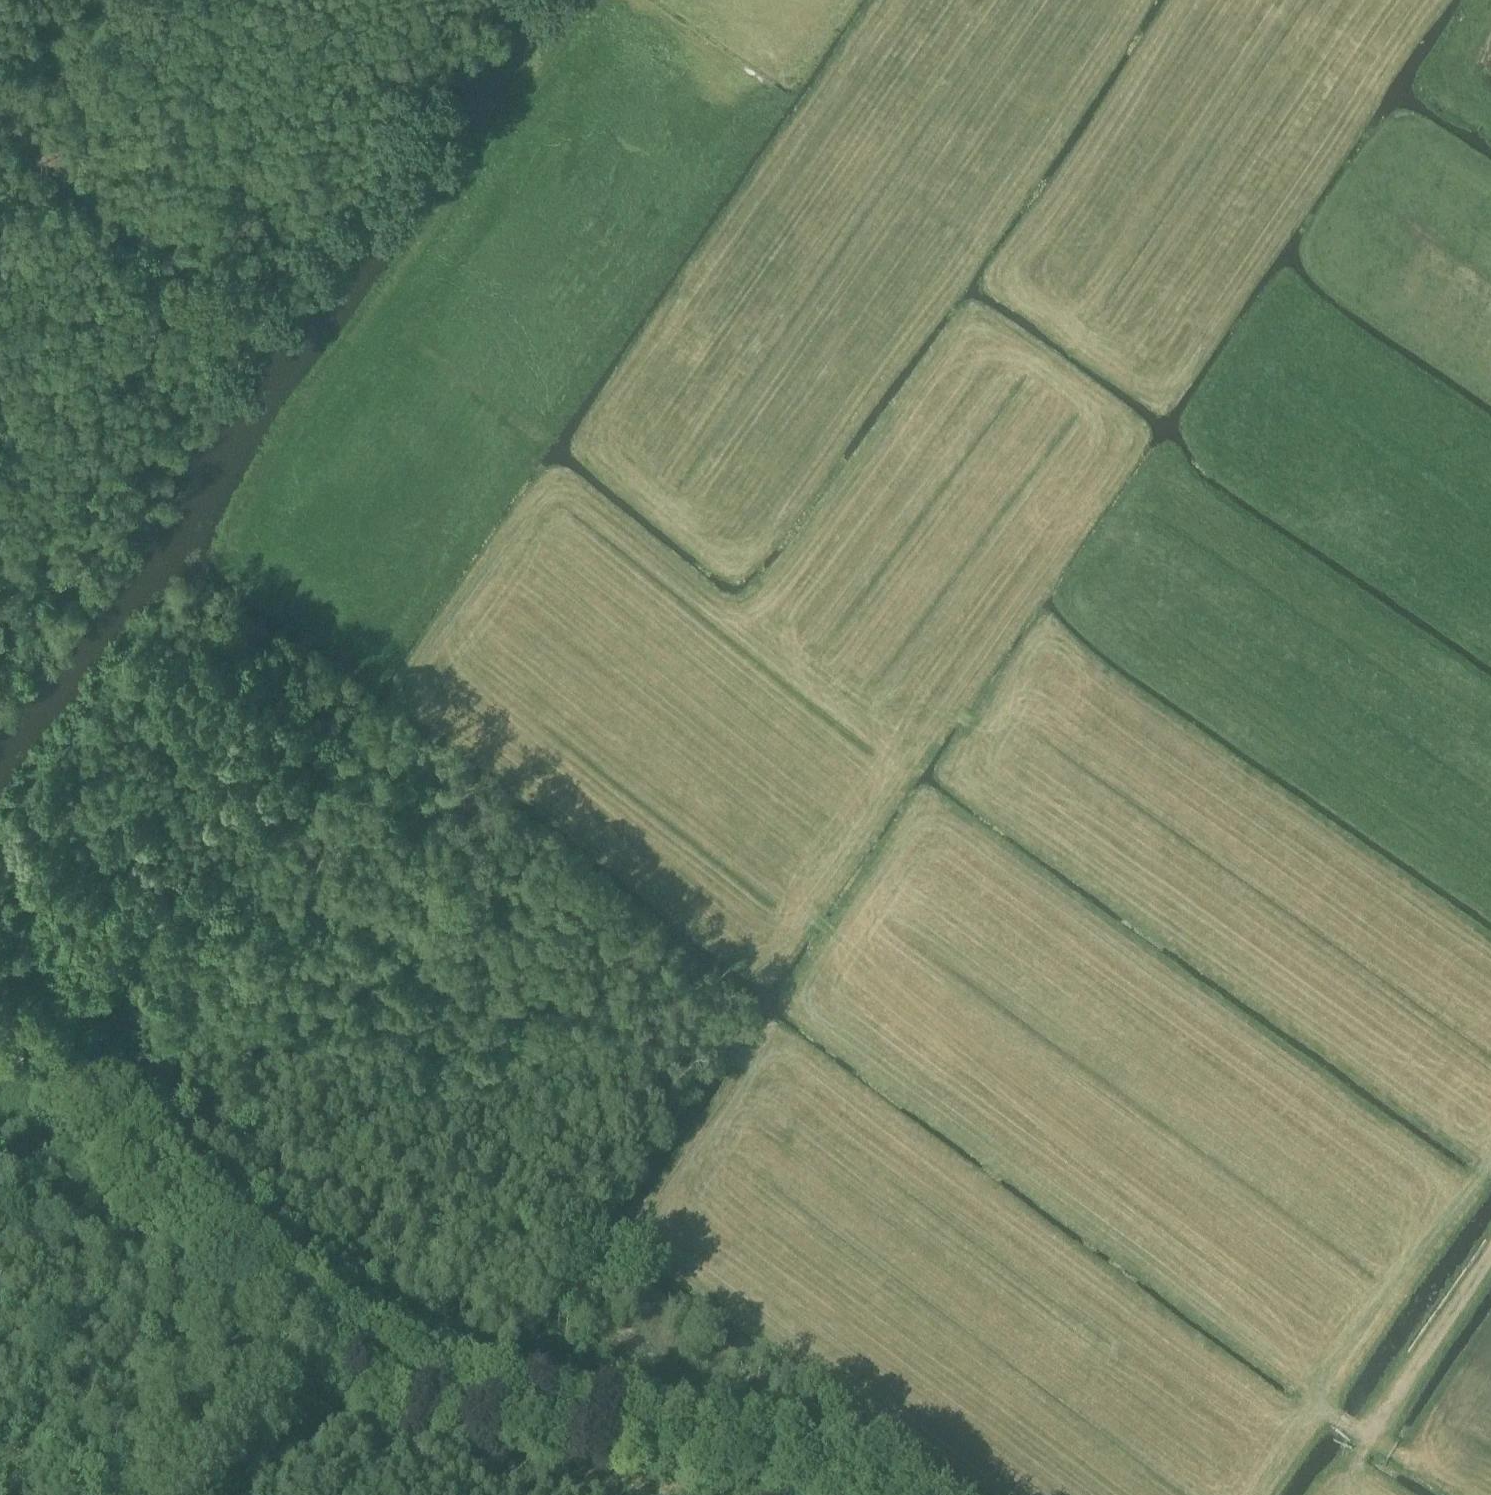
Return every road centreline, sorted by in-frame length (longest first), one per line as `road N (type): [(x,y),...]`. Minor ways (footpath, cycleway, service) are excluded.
road 1 (track): [(866,1494),(758,1458),(509,1419),(376,1372),(293,1321),(151,1194),(0,990)]
road 2 (track): [(1490,1254),(1373,1432),(1347,1432),(1321,1417)]

